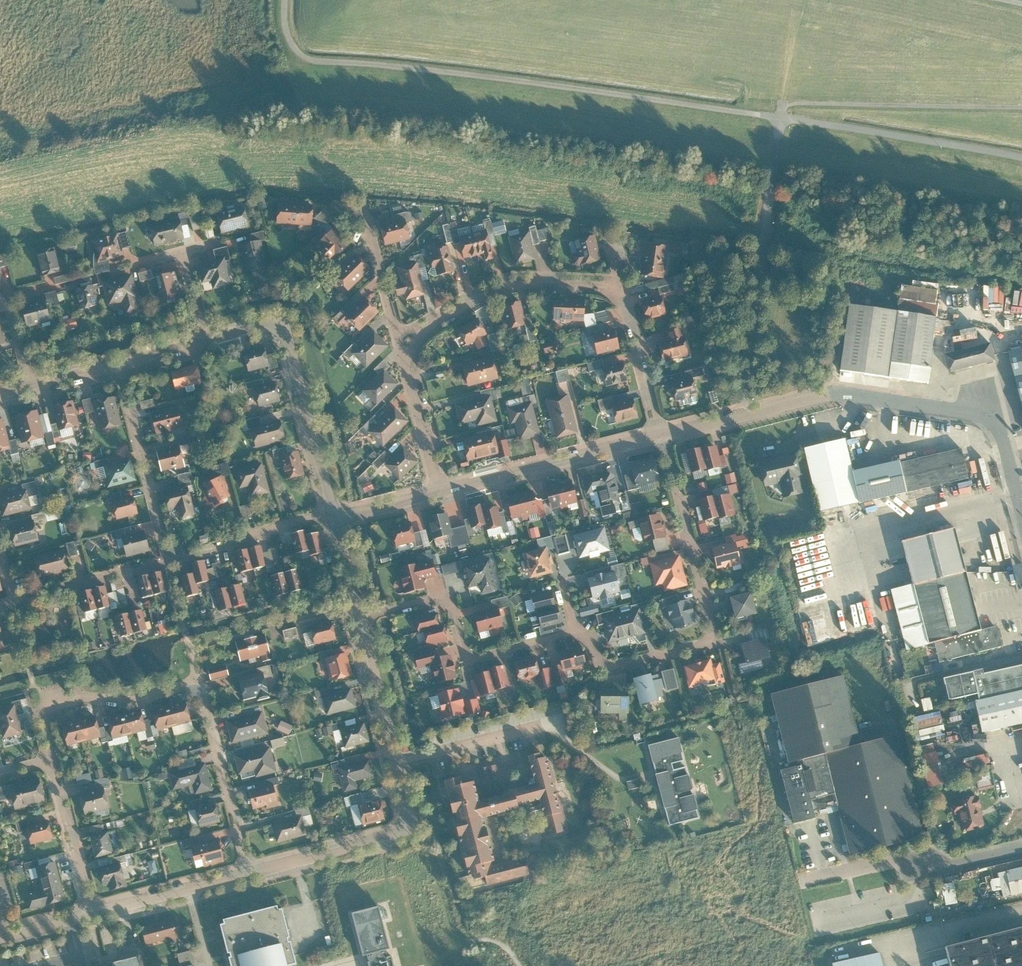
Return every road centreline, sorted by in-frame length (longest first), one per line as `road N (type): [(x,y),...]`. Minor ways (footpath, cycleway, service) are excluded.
road 1 (residential): [(1021,512),(1002,433),(976,414),(830,396),(661,437)]
road 2 (residential): [(248,873),(199,682),(130,701),(85,697),(41,708),(54,762)]
road 3 (residential): [(358,618),(410,829),(248,873)]
road 4 (residential): [(575,635),(589,632),(600,669),(714,640),(661,437)]
road 5 (residential): [(358,618),(448,596),(467,662),(575,635)]
road 6 (residential): [(332,515),(282,331),(206,343)]
road 7 (residential): [(623,298),(596,287),(508,288),(422,337),(407,373)]
road 8 (residential): [(661,437),(439,492)]
road 9 (residential): [(166,561),(118,367)]
road 10 (residential): [(332,515),(166,561)]
road 11 (residential): [(407,373),(363,212)]
road 12 (residential): [(248,873),(90,916)]
road 13 (residential): [(166,561),(13,602)]
road 14 (residential): [(54,762),(90,916)]
road 15 (residential): [(661,437),(623,298)]
road 16 (residential): [(407,373),(439,492)]

